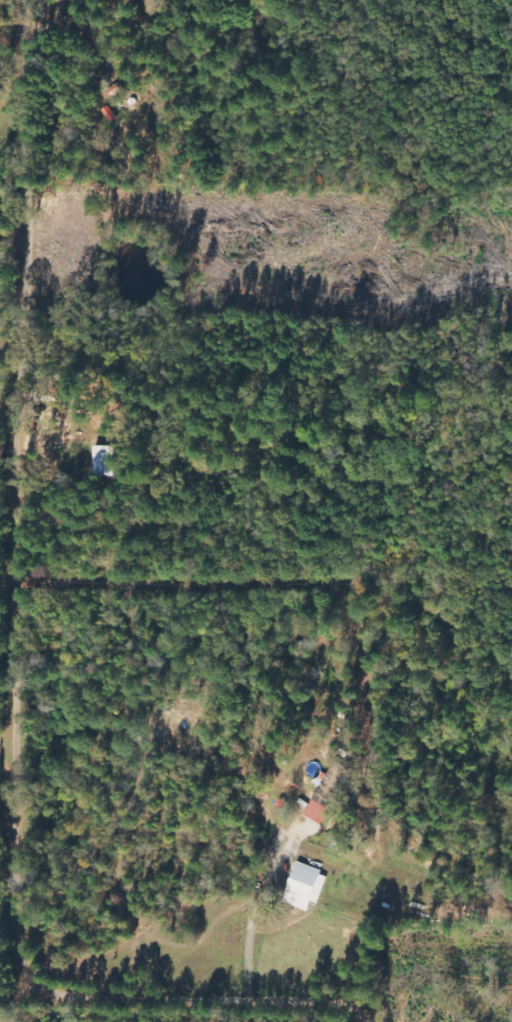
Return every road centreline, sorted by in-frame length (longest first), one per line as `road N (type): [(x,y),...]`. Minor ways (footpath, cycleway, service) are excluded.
road 1 (residential): [(375,1021),(346,1001),(72,992),(43,980),(26,959),(23,578),(35,0)]

